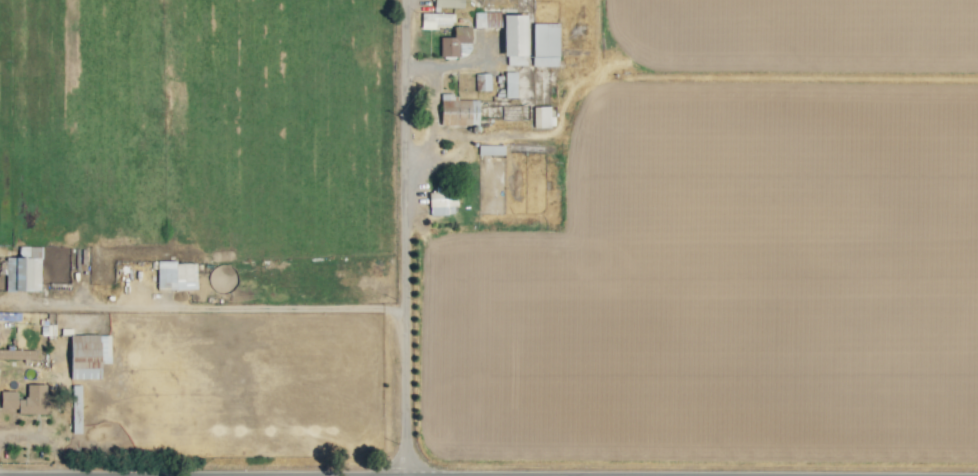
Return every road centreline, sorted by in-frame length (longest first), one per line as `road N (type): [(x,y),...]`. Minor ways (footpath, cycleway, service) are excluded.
road 1 (residential): [(407,475),(408,0)]

